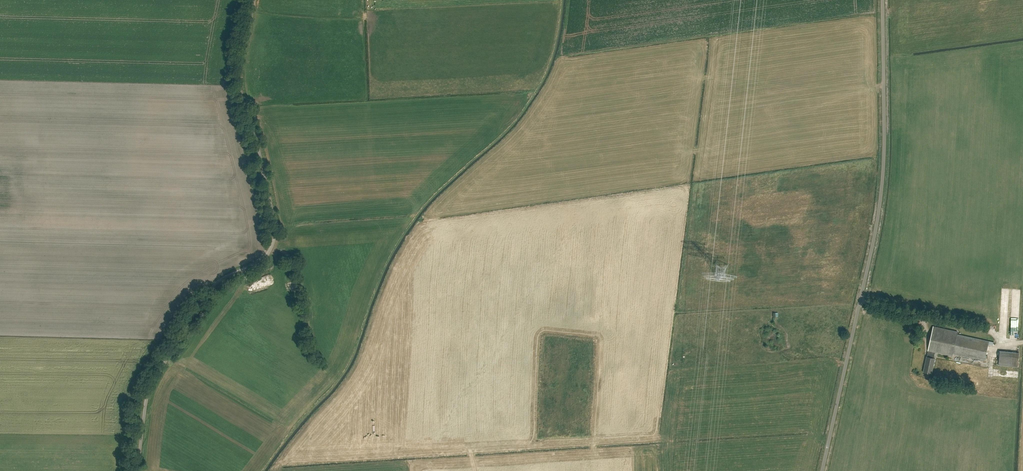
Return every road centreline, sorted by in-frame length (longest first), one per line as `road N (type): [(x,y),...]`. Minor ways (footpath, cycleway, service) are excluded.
road 1 (unclassified): [(137,470),(153,382),(206,293),(261,260),(274,237),(239,81),(252,0)]
road 2 (unclassified): [(822,470),(879,209),(882,0)]

